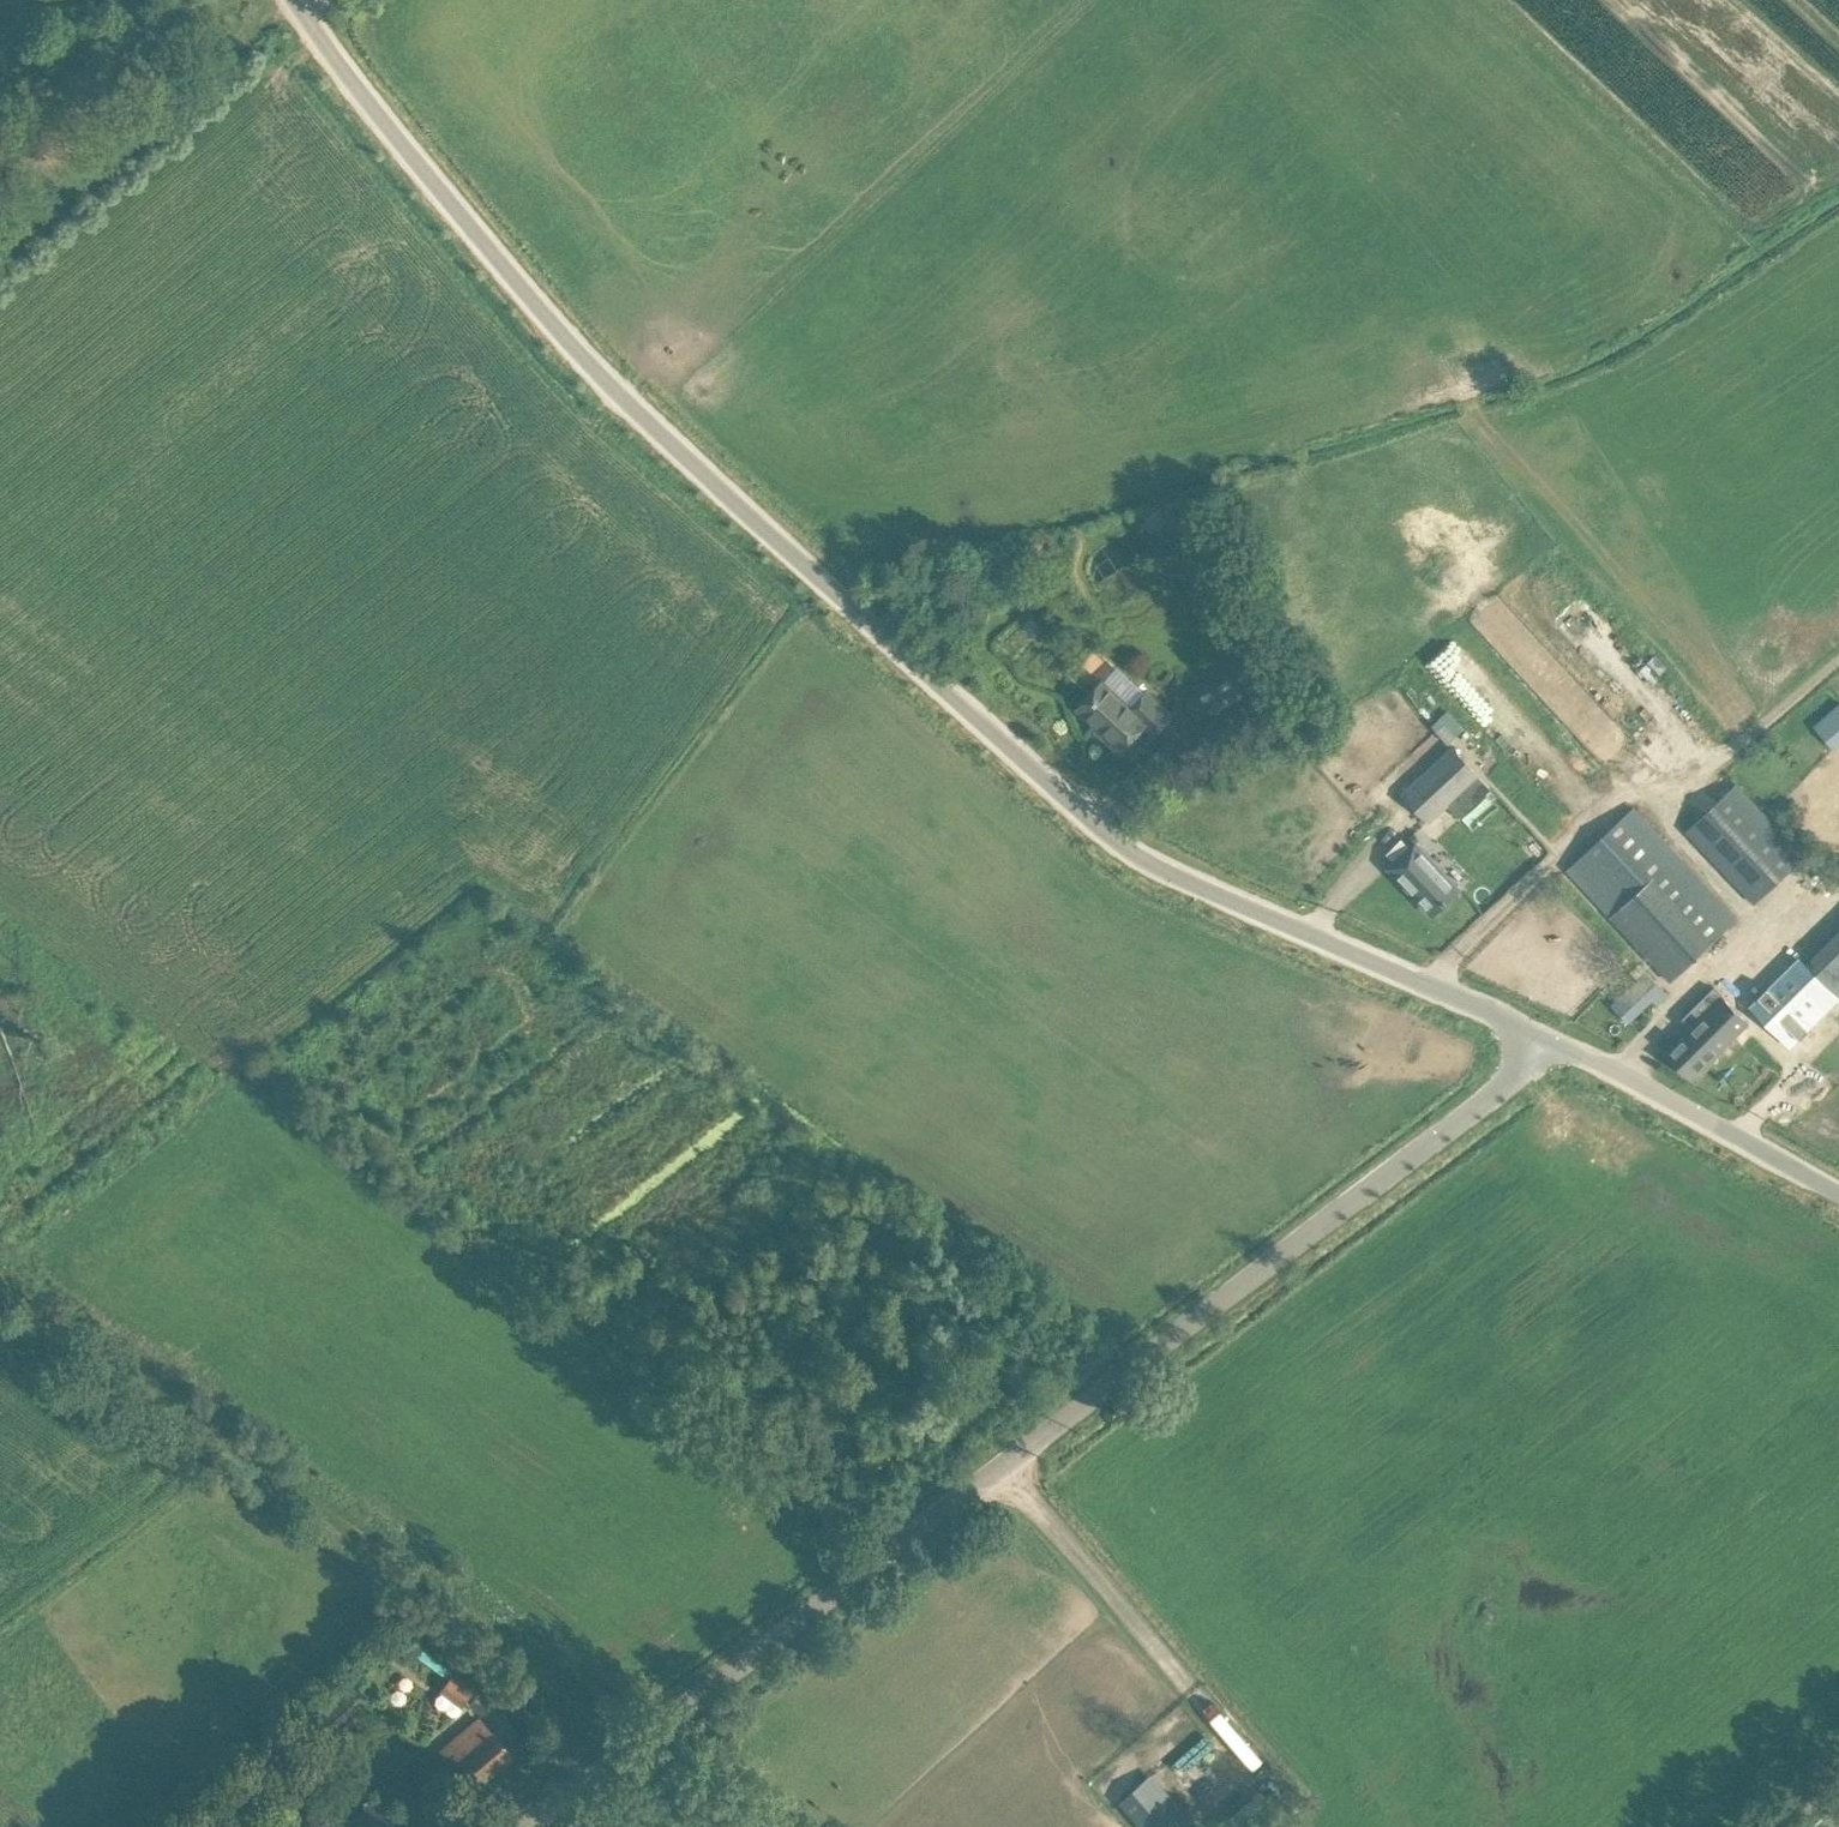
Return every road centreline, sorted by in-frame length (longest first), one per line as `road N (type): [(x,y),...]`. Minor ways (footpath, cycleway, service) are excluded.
road 1 (unclassified): [(1544,1038),(1173,875),(1070,801),(574,347),(349,78),(294,0)]
road 2 (unclassified): [(1544,1038),(1498,1090),(637,1744)]
road 3 (track): [(0,1278),(637,1744)]
road 4 (track): [(1292,1804),(1002,1467)]
road 5 (track): [(0,251),(284,0)]
road 6 (unclassified): [(1838,1194),(1544,1038)]
road 7 (unclassified): [(752,1826),(637,1744)]
road 8 (unclassified): [(527,1826),(637,1744)]

